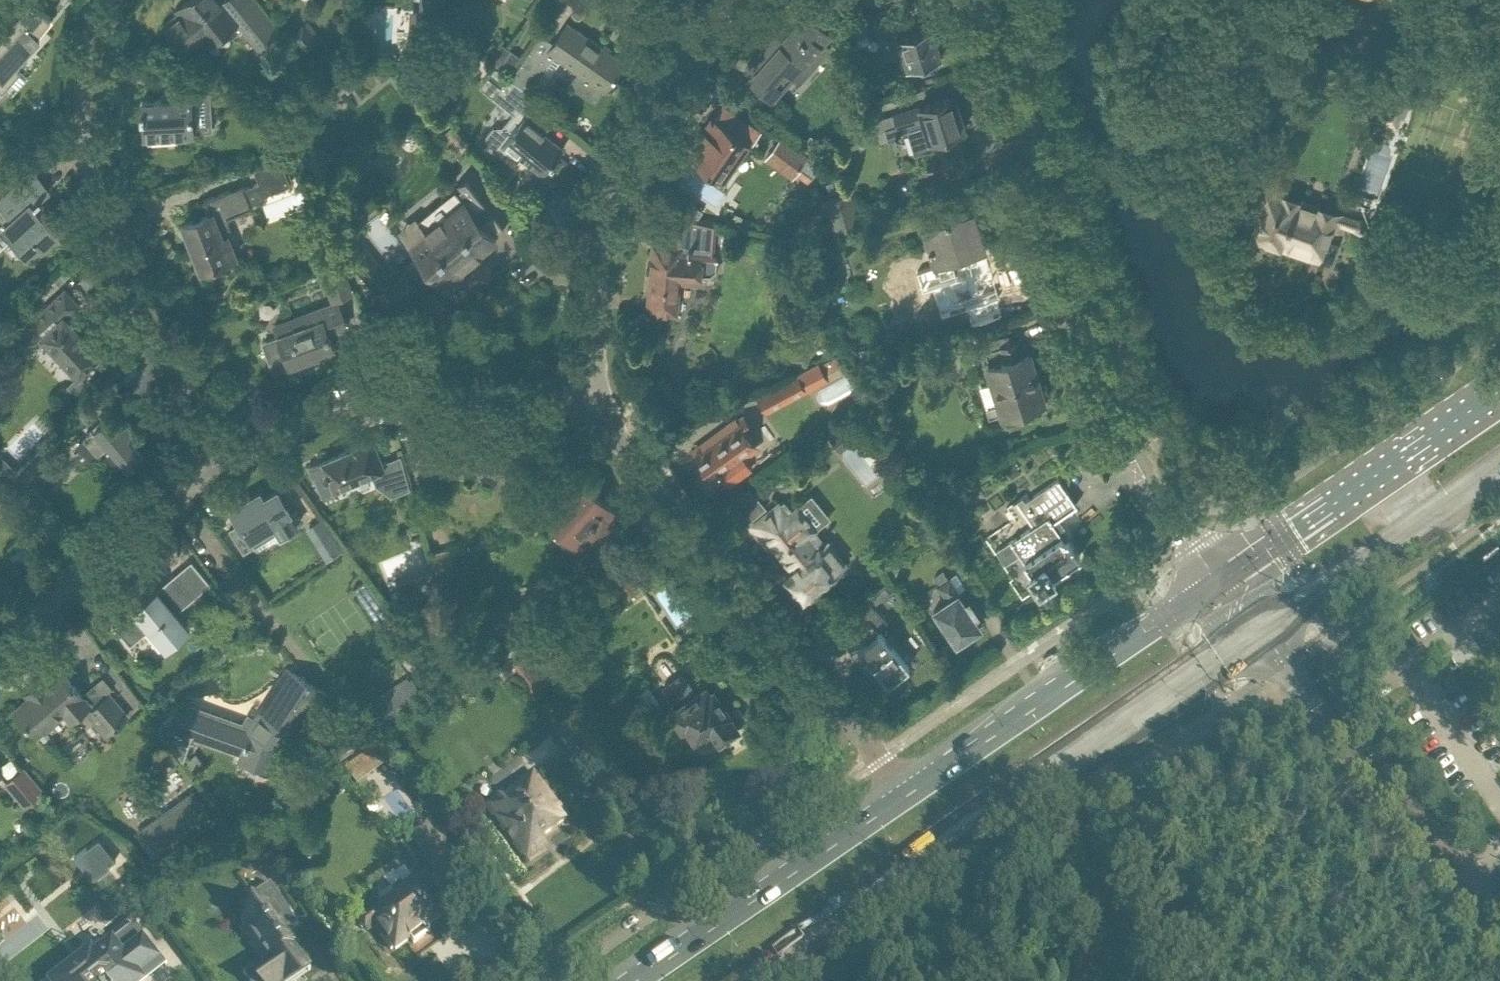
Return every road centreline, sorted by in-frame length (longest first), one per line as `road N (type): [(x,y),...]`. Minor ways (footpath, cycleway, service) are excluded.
road 1 (primary): [(740,980),(1258,628)]
road 2 (unclassified): [(1218,580),(1120,434),(1000,0)]
road 3 (residential): [(896,799),(636,449),(580,400)]
road 4 (residential): [(109,0),(91,47),(91,167),(207,466)]
road 5 (unclassified): [(1499,966),(1258,628)]
road 6 (residential): [(207,466),(286,427),(421,384),(580,400)]
road 7 (primary): [(1218,580),(896,799)]
road 8 (residential): [(580,400),(600,213),(686,44)]
road 9 (primary): [(1499,391),(1218,580)]
road 10 (primary): [(896,799),(631,980)]
road 11 (primary): [(1258,628),(1499,461)]
road 12 (residential): [(0,646),(207,466)]

